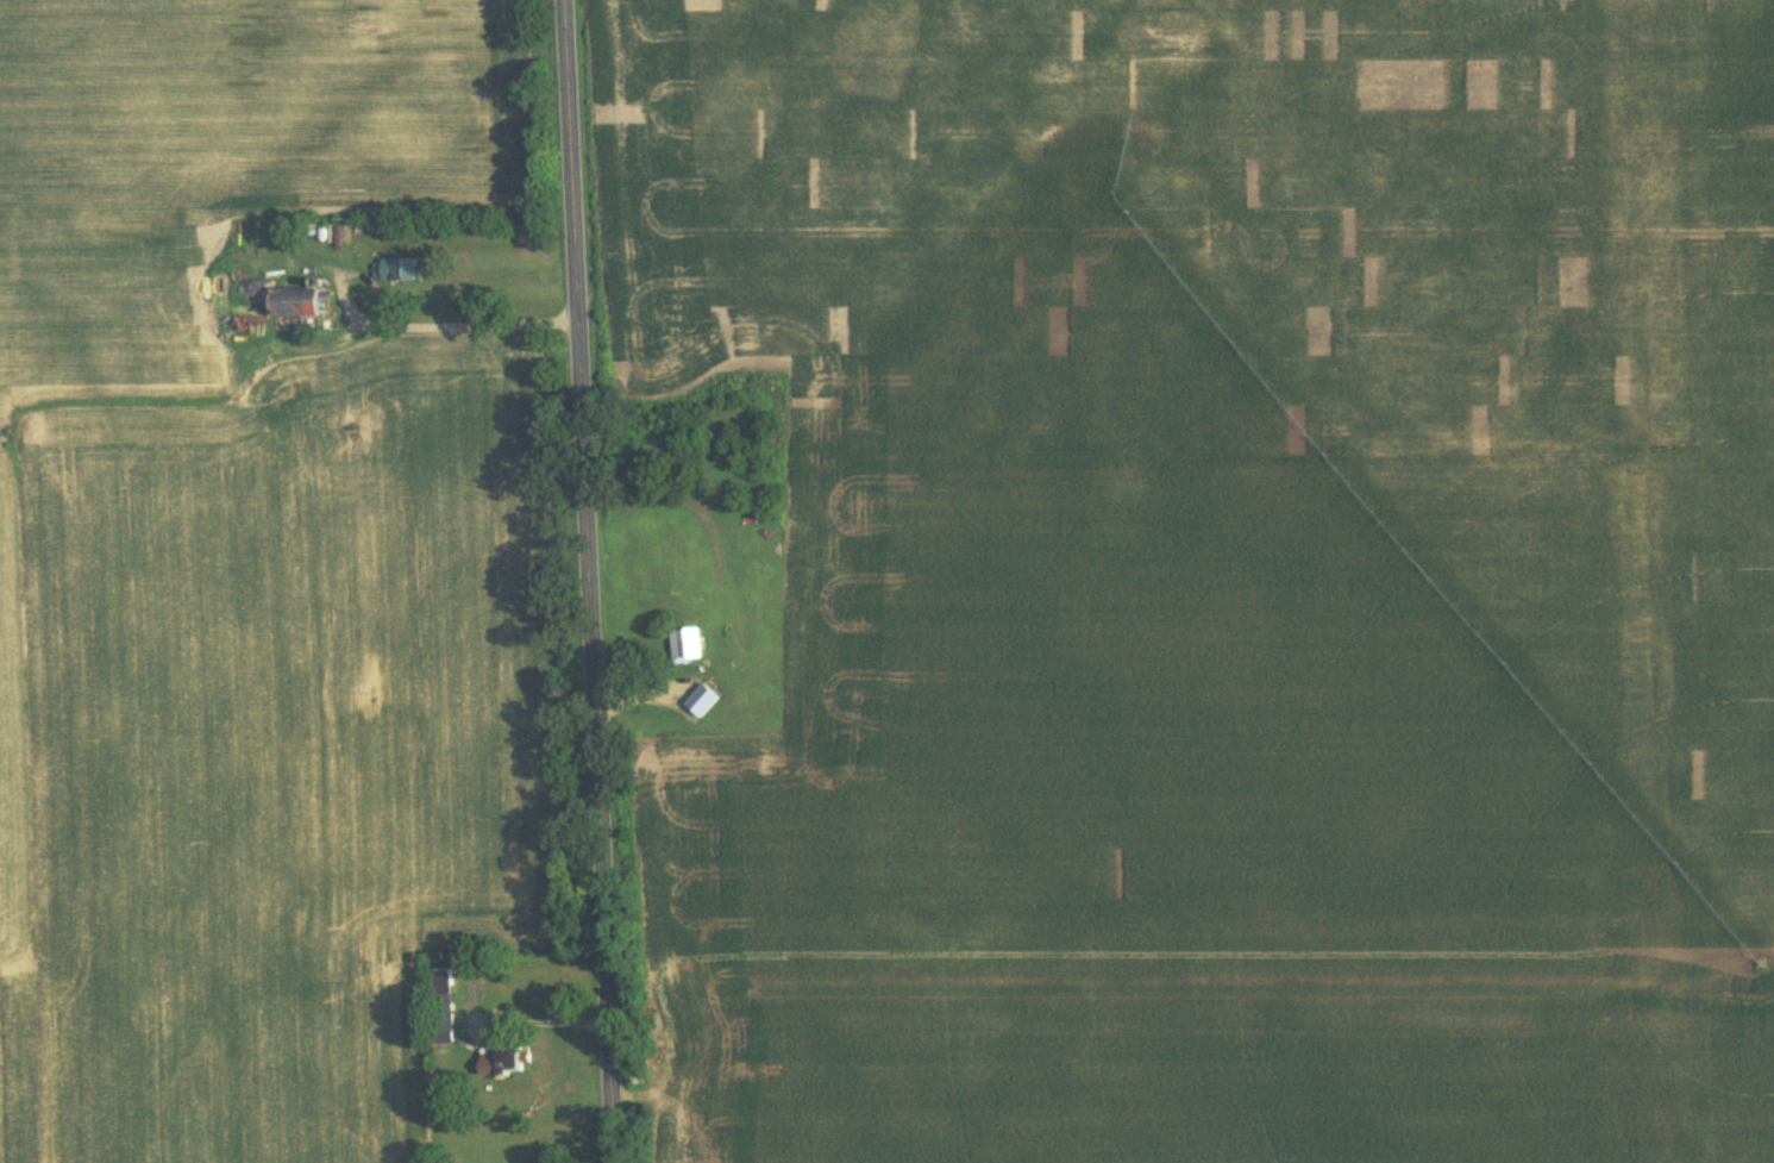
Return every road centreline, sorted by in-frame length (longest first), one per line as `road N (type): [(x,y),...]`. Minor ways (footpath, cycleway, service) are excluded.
road 1 (tertiary): [(568,0),(617,1162)]

